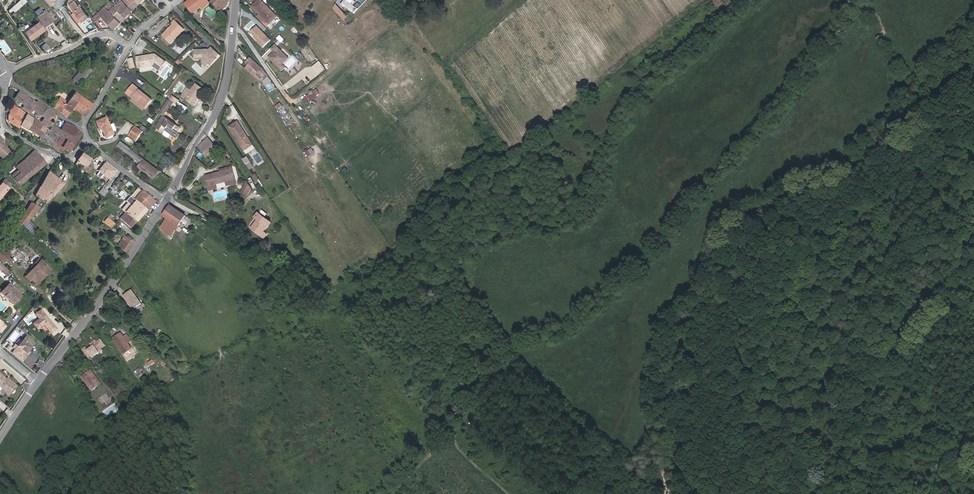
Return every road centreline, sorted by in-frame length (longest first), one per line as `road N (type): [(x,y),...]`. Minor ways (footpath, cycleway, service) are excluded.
road 1 (tertiary): [(37,382),(167,200)]
road 2 (tertiary): [(167,200),(223,95),(236,0)]
road 3 (track): [(292,285),(230,229),(168,198)]
road 4 (residential): [(9,72),(100,34),(131,46)]

